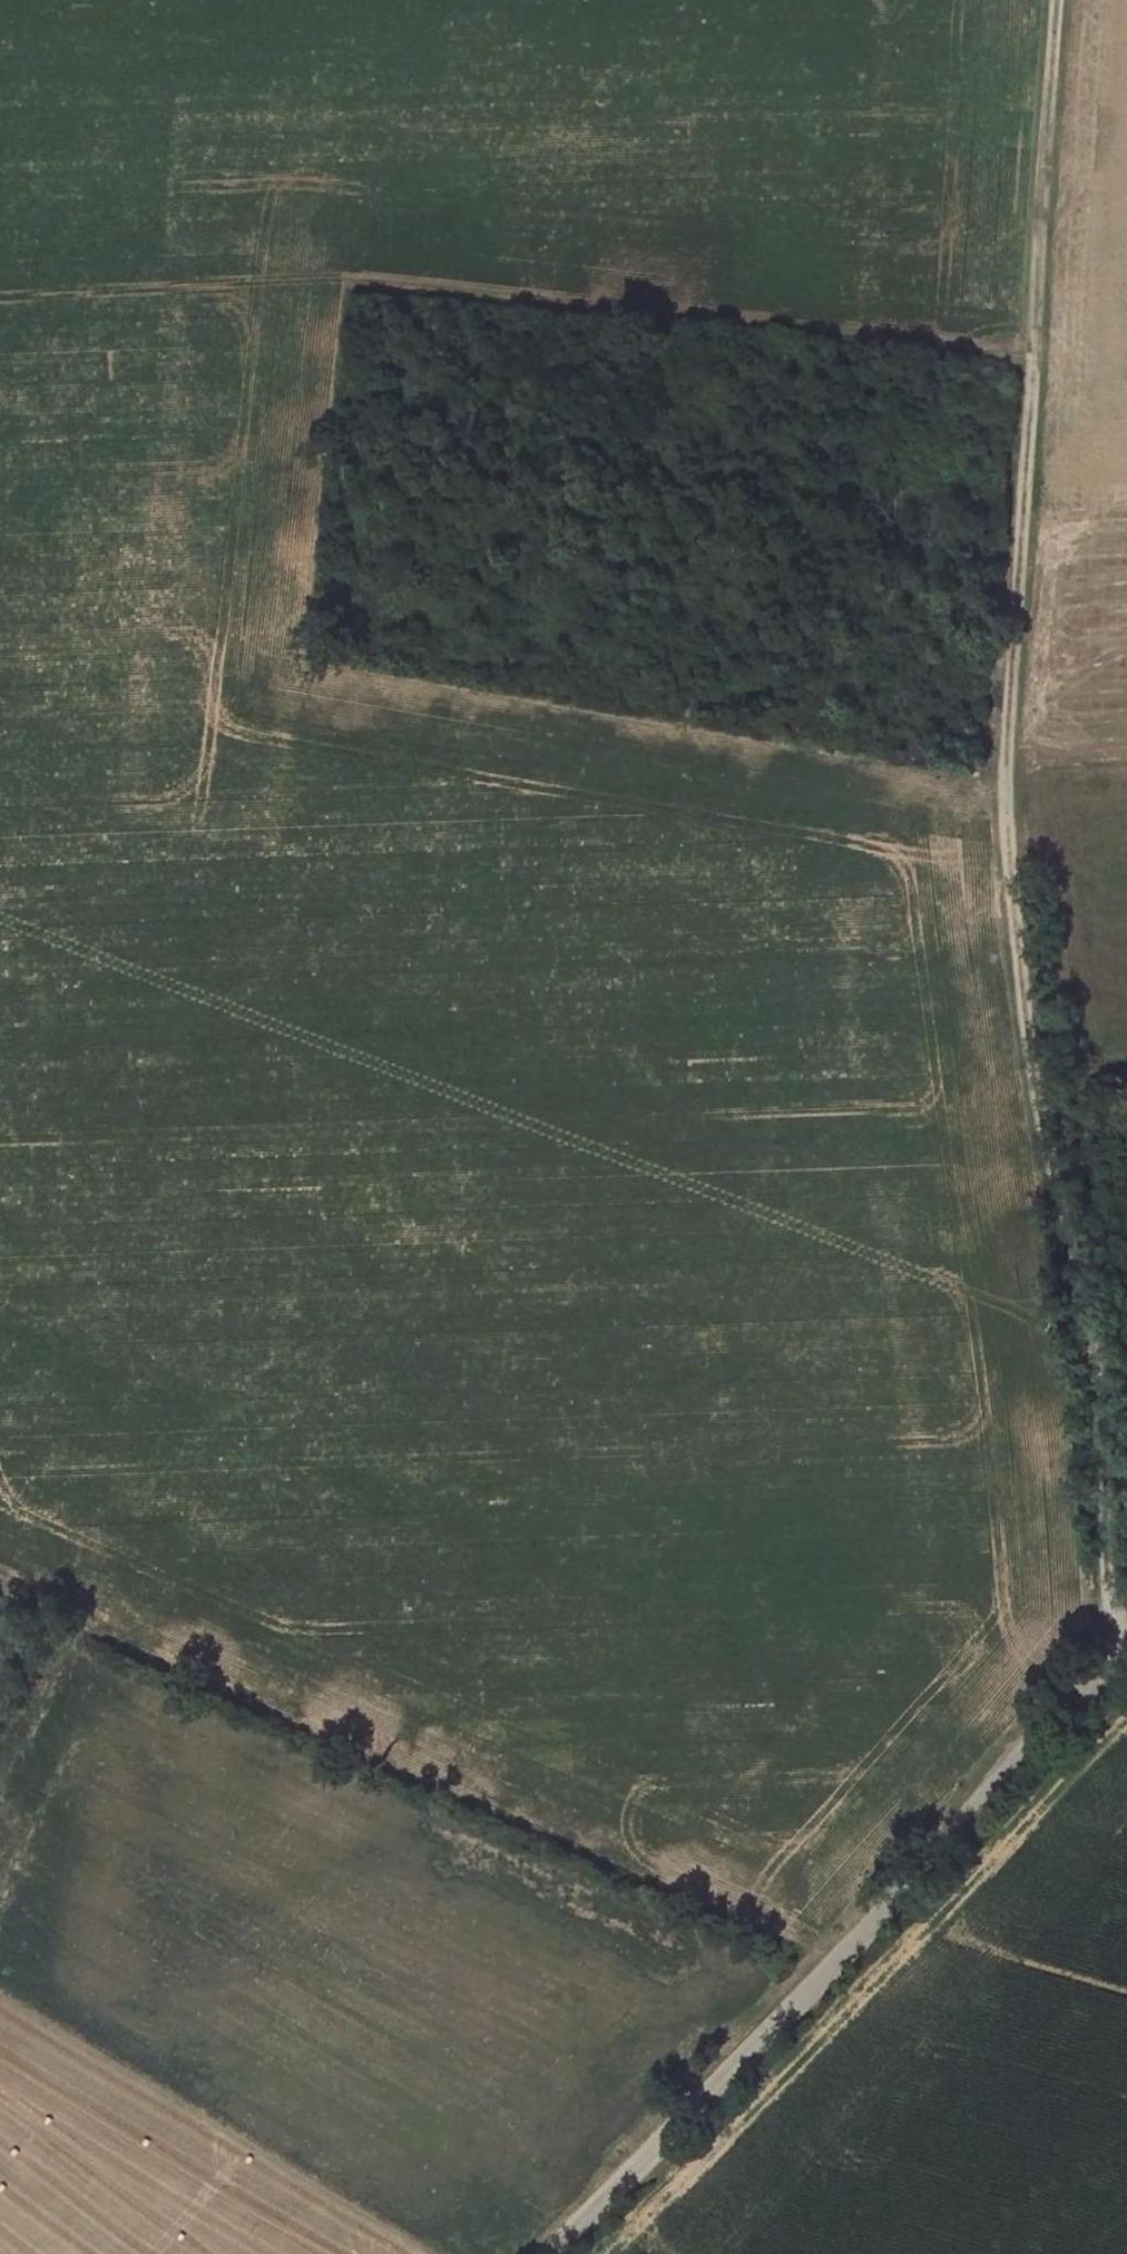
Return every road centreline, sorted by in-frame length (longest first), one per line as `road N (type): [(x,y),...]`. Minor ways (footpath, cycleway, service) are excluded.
road 1 (track): [(1126,1657),(1007,858),(1006,687),(1058,0)]
road 2 (unclassified): [(1126,1659),(1045,1735),(837,1967),(548,2253)]

